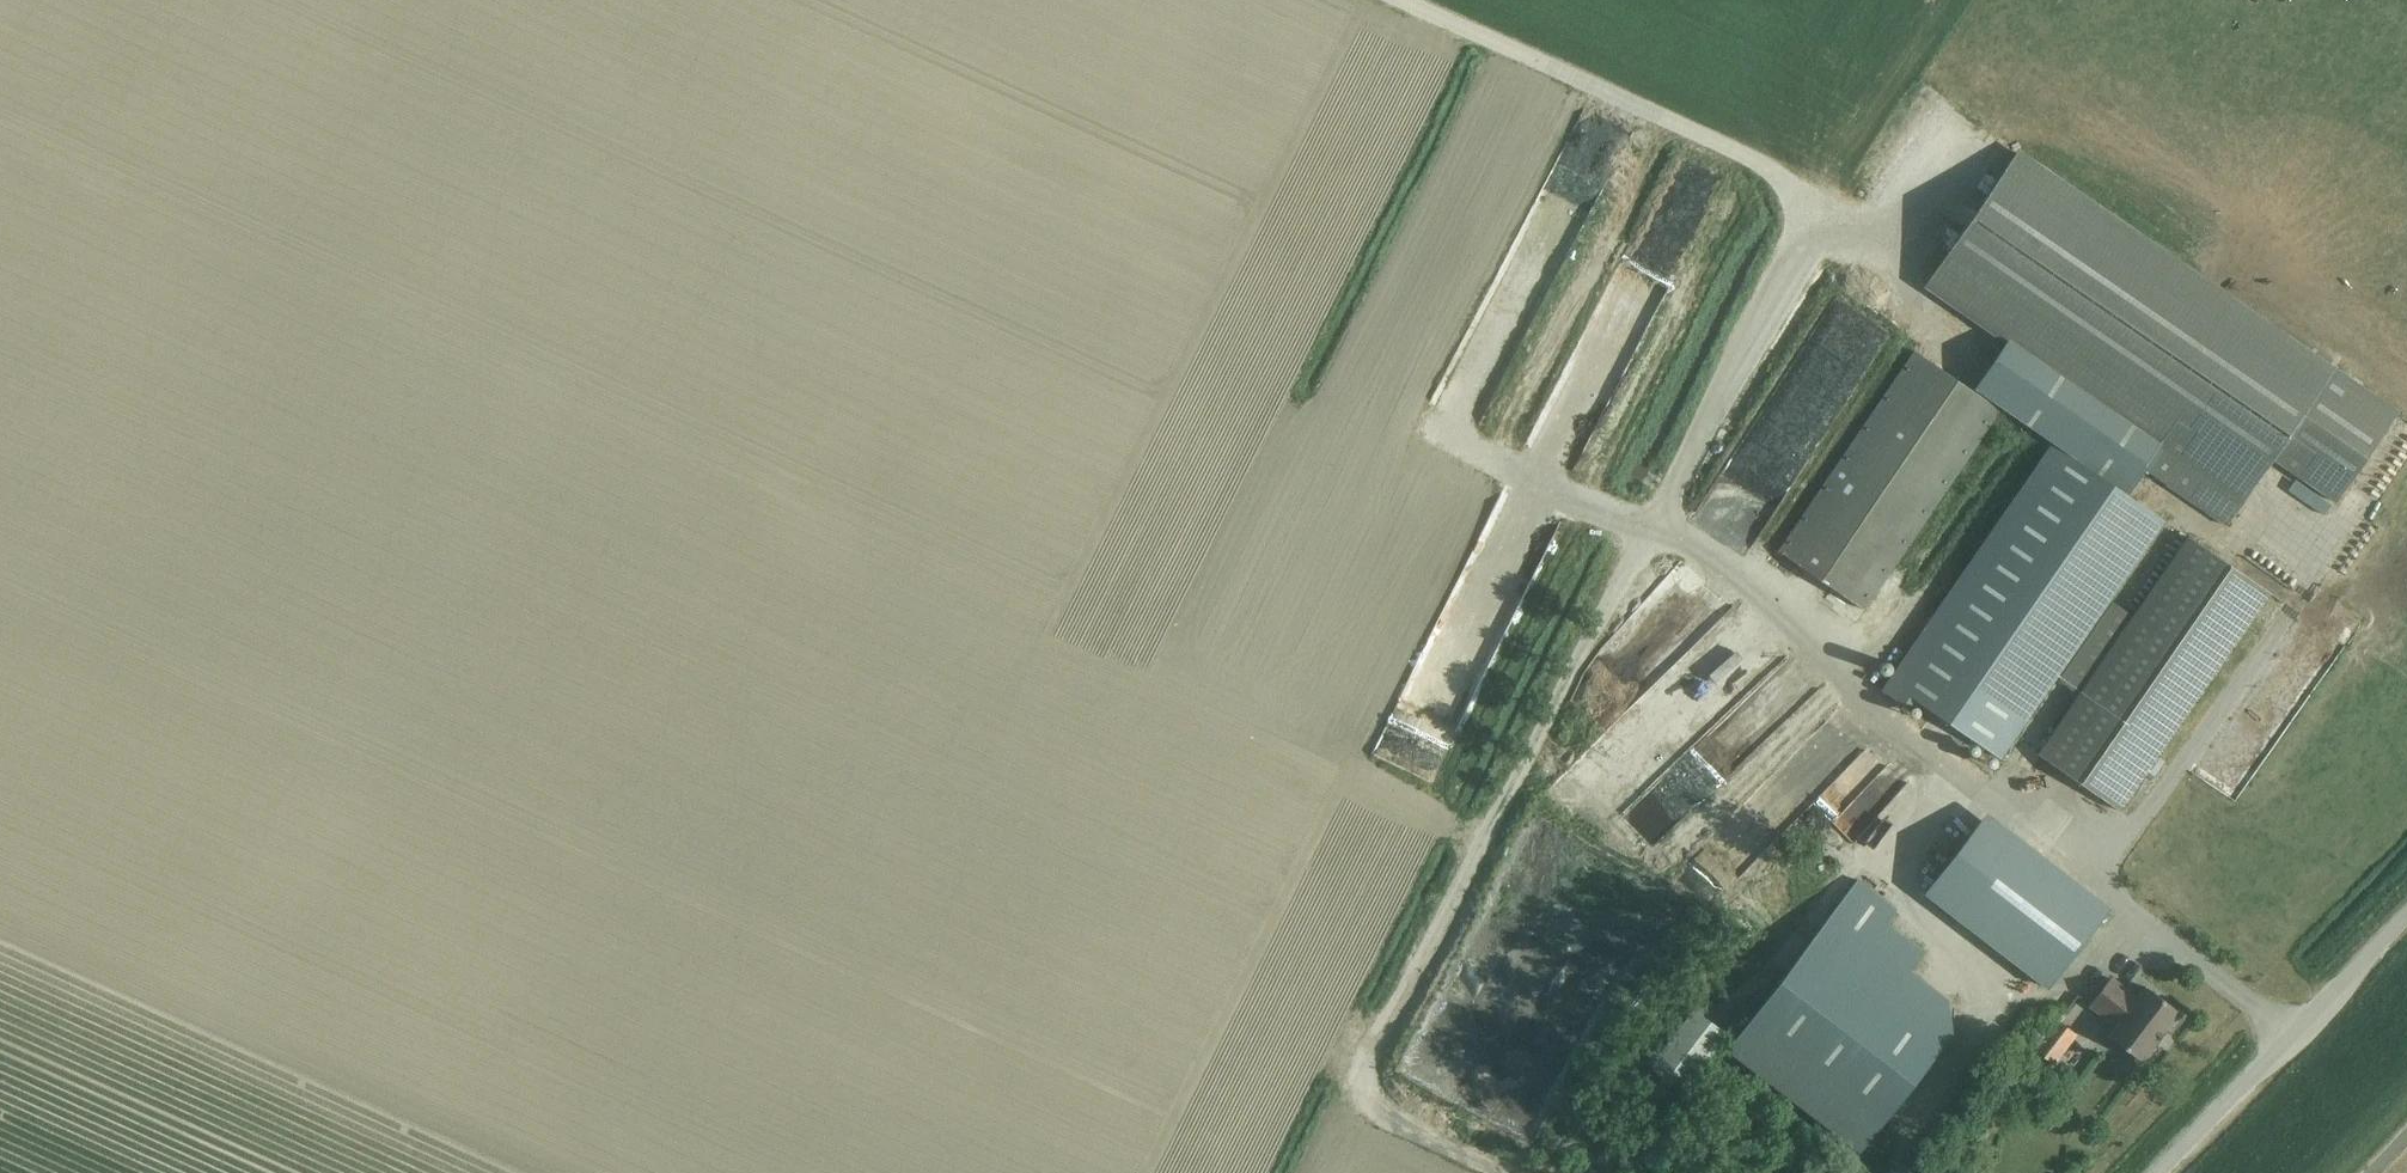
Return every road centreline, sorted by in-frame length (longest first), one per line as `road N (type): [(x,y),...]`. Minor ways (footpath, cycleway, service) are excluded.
road 1 (track): [(1501,1172),(1372,1107),(1359,1090),(1360,1076),(1654,521),(1807,185),(1394,0)]
road 2 (unclassified): [(2162,1172),(2406,914)]
road 3 (track): [(1446,436),(1654,521)]

